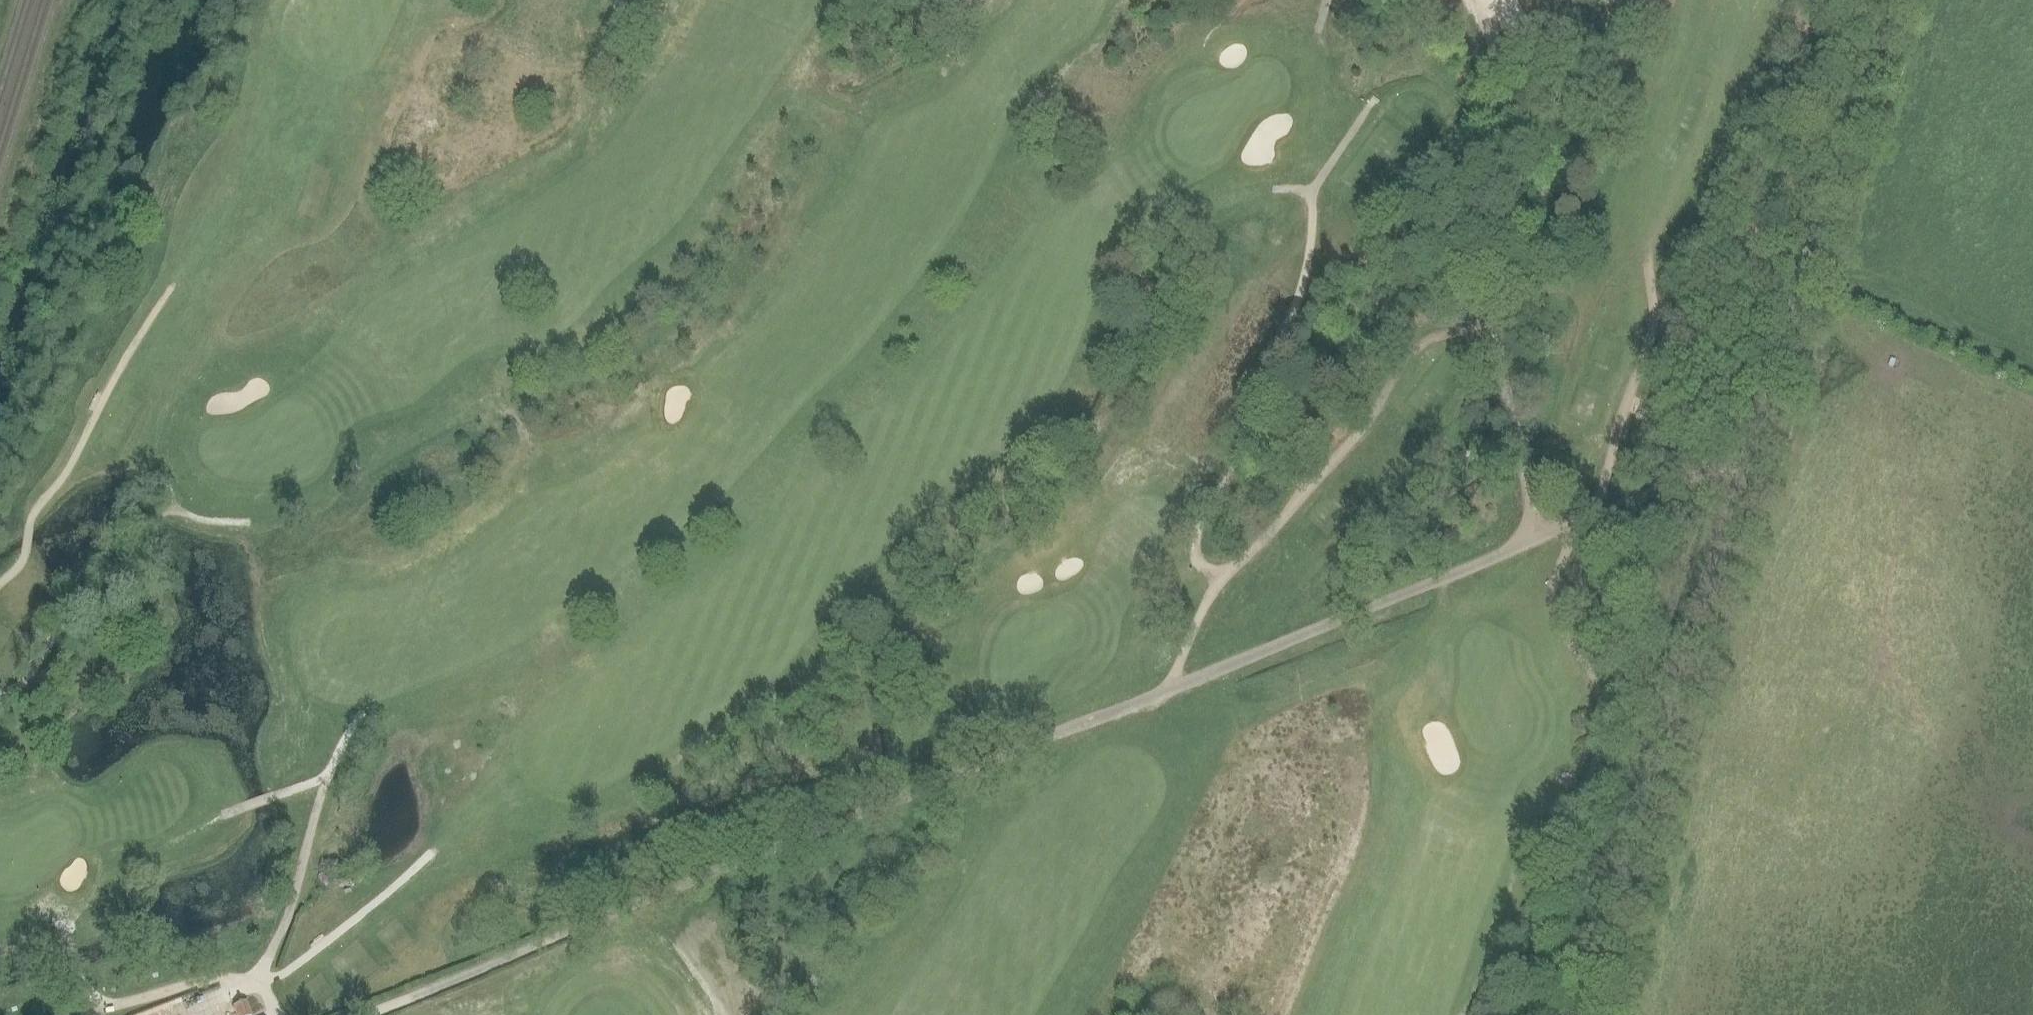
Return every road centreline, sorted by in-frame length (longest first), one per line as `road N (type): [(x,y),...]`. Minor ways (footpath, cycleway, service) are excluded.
road 1 (unclassified): [(1579,1014),(1888,0)]

